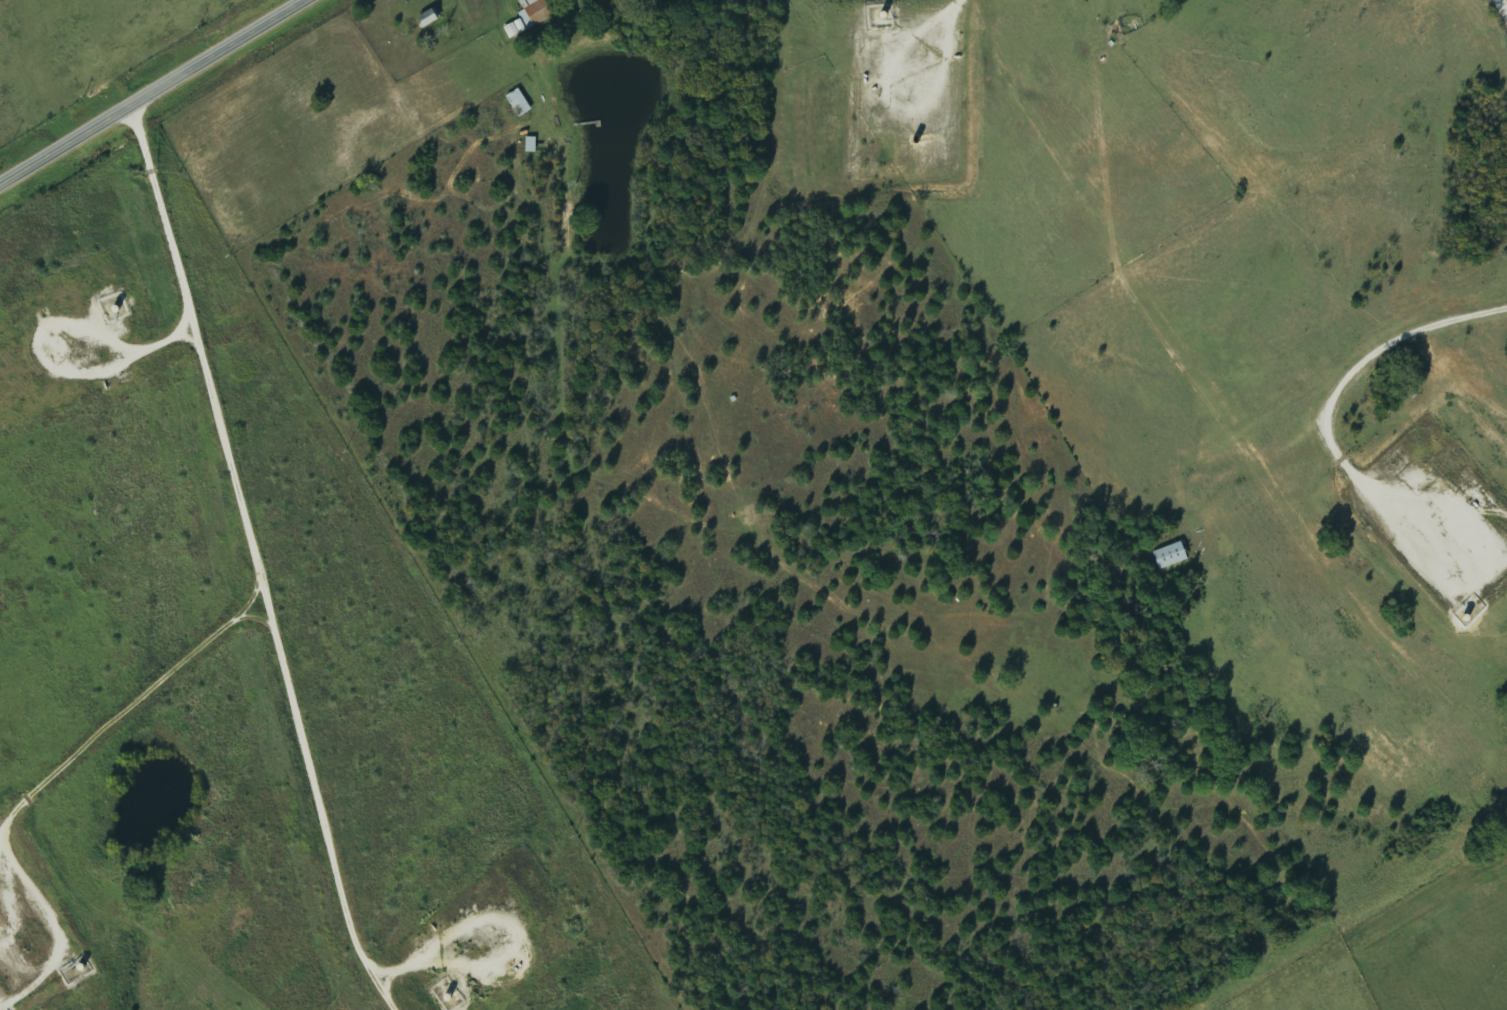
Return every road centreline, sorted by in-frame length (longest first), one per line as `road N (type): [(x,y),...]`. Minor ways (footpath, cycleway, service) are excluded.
road 1 (residential): [(131,103),(372,1009)]
road 2 (secondary): [(0,182),(302,0)]

